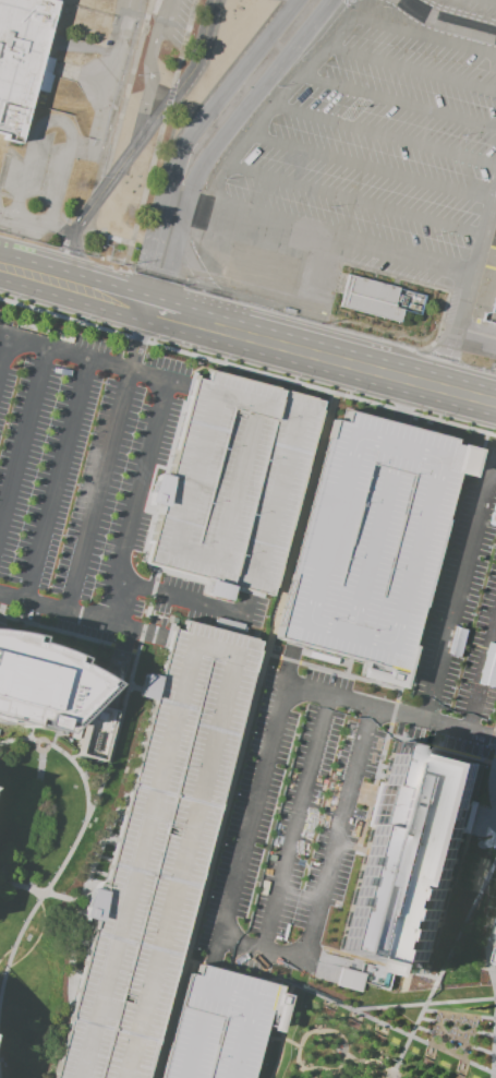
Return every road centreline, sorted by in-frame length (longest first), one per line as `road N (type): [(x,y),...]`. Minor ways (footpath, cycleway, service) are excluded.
road 1 (residential): [(64,282),(72,233),(193,77),(218,0)]
road 2 (residential): [(197,318),(440,391)]
road 3 (residential): [(179,193),(332,0)]
road 4 (residential): [(297,0),(181,147),(170,168),(179,193)]
road 5 (residential): [(440,391),(495,204)]

